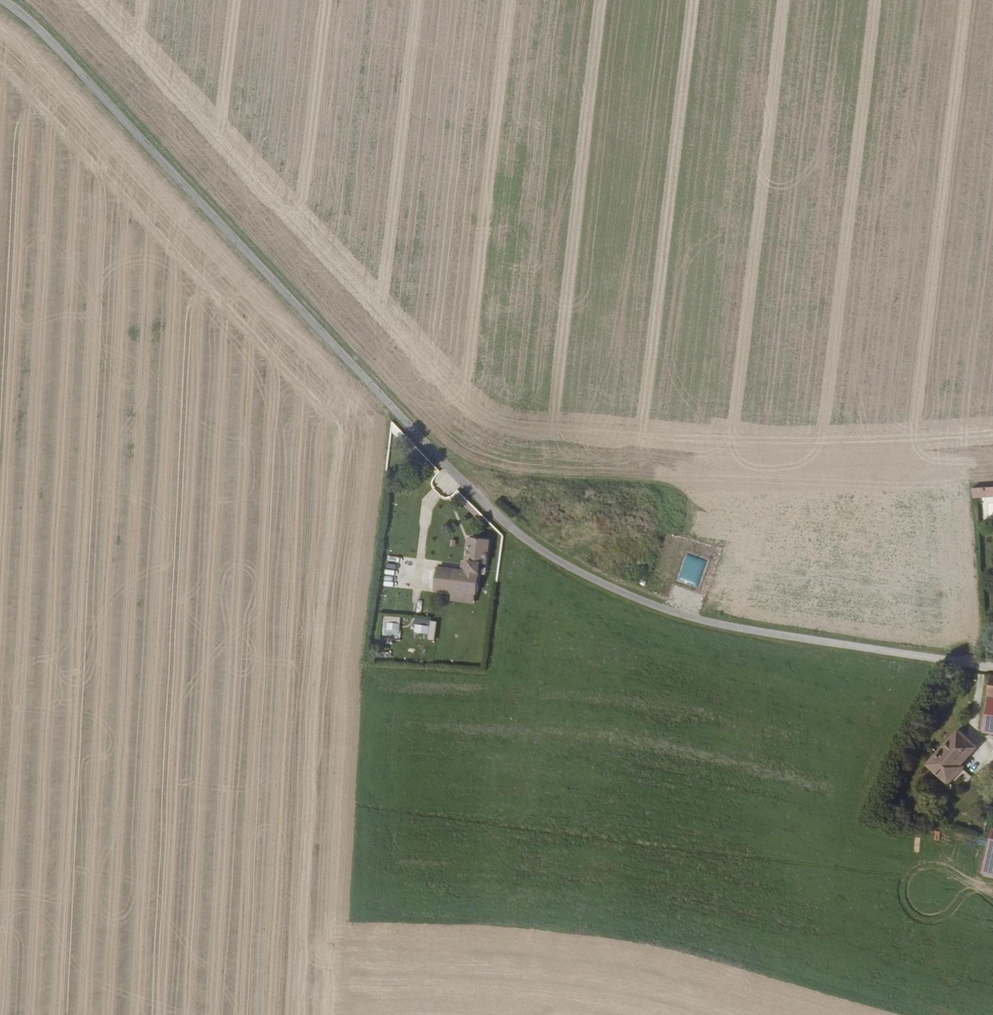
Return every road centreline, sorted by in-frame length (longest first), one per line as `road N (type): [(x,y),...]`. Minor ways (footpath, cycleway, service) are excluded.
road 1 (unclassified): [(992,667),(686,616),(565,565),(524,538),(4,0)]

